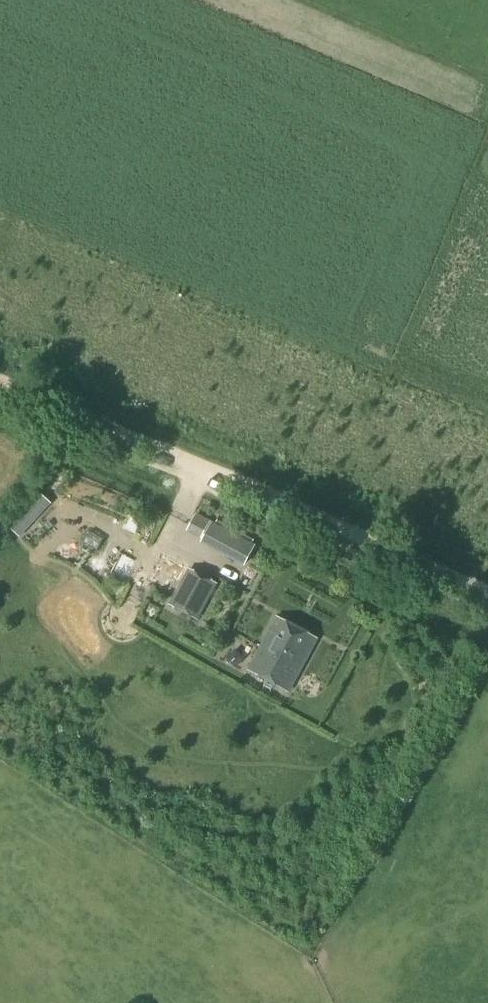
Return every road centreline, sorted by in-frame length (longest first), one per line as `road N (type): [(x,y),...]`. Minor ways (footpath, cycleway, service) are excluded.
road 1 (track): [(0,384),(487,595)]

